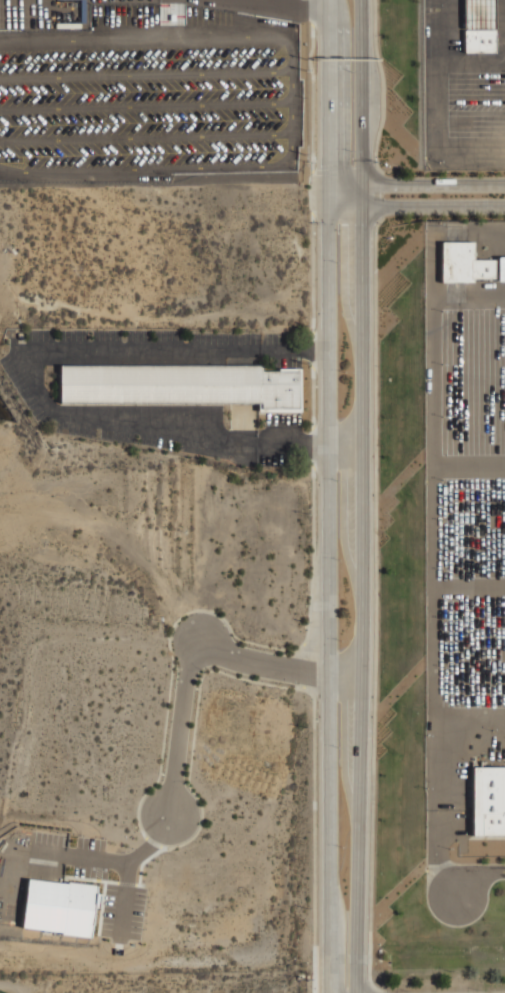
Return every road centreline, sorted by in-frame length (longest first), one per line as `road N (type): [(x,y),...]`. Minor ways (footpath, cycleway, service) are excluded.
road 1 (secondary): [(358,992),(363,186)]
road 2 (secondary): [(332,203),(330,992)]
road 3 (residential): [(362,674),(293,670),(191,645),(169,816)]
road 4 (secondary): [(331,0),(332,203)]
road 5 (secondary): [(363,186),(361,0)]

